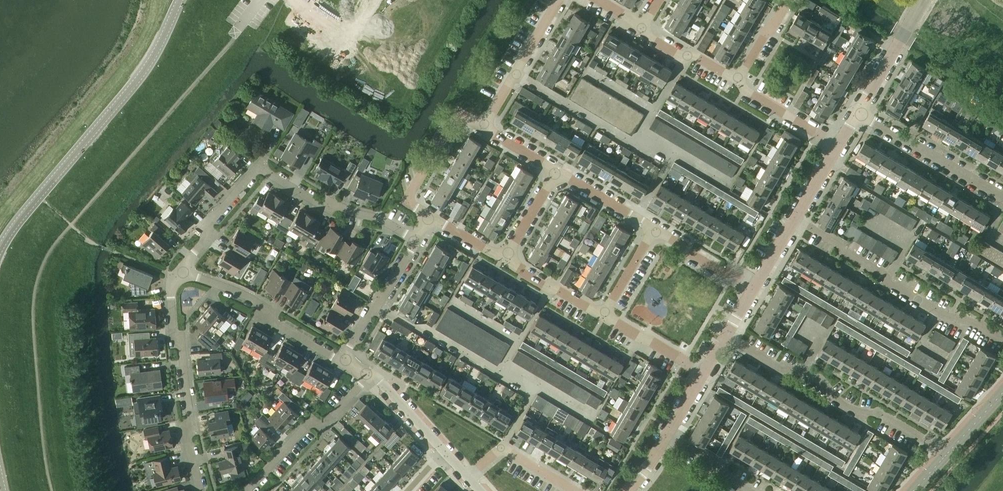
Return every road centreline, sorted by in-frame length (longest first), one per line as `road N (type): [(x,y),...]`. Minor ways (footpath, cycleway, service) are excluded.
road 1 (residential): [(180,274),(207,225),(259,165),(319,202),(380,219),(414,240)]
road 2 (unclassified): [(0,247),(144,72),(180,0)]
road 3 (residential): [(947,453),(885,417),(841,403),(807,372),(785,370),(726,337)]
road 4 (residential): [(1002,340),(941,315),(796,218)]
road 5 (residential): [(200,490),(171,304),(180,274)]
road 6 (residential): [(348,362),(270,319),(254,300),(180,274)]
road 7 (residential): [(367,373),(332,420),(310,422),(247,490)]
road 8 (residential): [(1002,199),(859,113)]
road 9 (residential): [(558,0),(480,125)]
road 10 (residential): [(500,372),(374,306)]
road 11 (residential): [(578,490),(501,448),(467,477)]
road 12 (residential): [(480,125),(451,133),(412,198),(428,217)]
road 13 (residential): [(859,113),(923,0)]
road 14 (residential): [(839,146),(737,81)]

